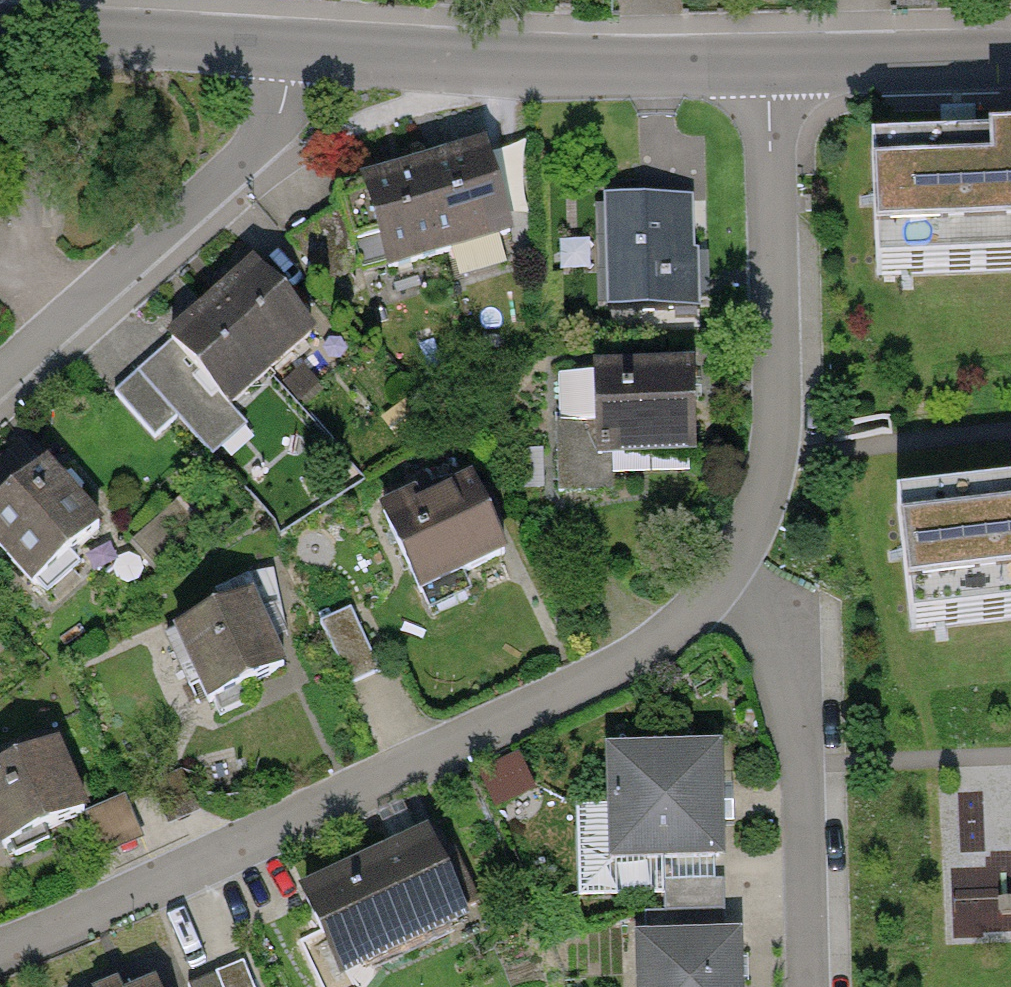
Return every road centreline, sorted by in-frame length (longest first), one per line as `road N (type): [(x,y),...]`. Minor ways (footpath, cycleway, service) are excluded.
road 1 (residential): [(732,576),(643,666),(0,954)]
road 2 (residential): [(766,65),(781,457),(732,576)]
road 3 (residential): [(766,65),(294,50)]
road 4 (residential): [(294,50),(283,113),(258,145),(0,375)]
road 5 (residential): [(732,576),(771,671),(794,764),(811,986)]
road 6 (residential): [(294,50),(0,27)]
road 7 (residential): [(1010,57),(766,65)]

